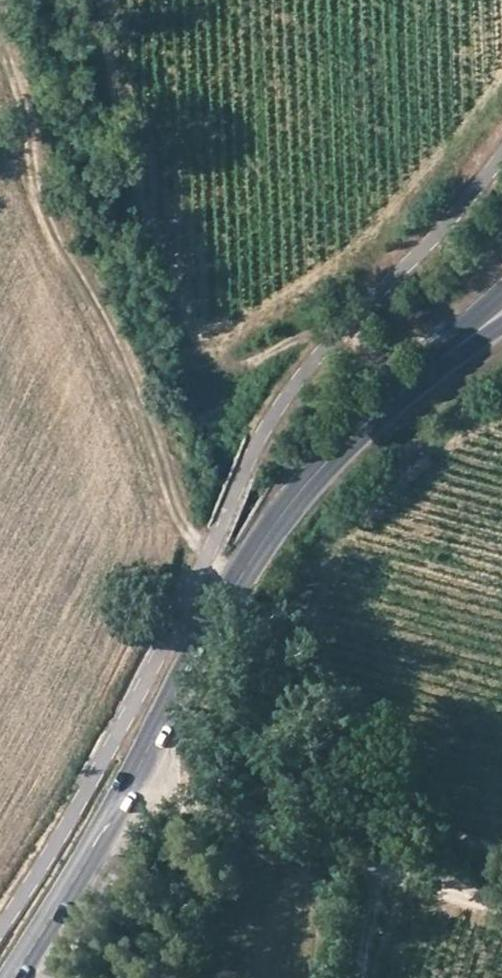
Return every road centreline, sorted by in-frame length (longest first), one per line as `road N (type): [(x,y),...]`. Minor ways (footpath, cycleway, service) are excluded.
road 1 (tertiary): [(11,977),(276,517),(371,417),(449,352)]
road 2 (track): [(210,550),(180,517),(127,357),(45,190),(0,1)]
road 3 (track): [(101,0),(129,169),(196,346),(229,368),(349,322)]
road 4 (track): [(144,752),(294,835),(501,905)]

